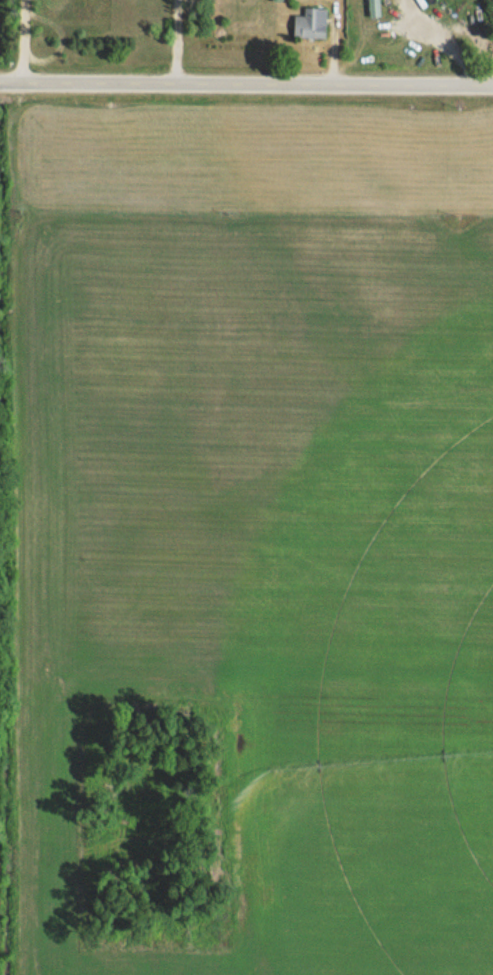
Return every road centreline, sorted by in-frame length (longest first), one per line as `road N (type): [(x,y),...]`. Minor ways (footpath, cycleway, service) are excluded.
road 1 (tertiary): [(492,82),(0,81)]

